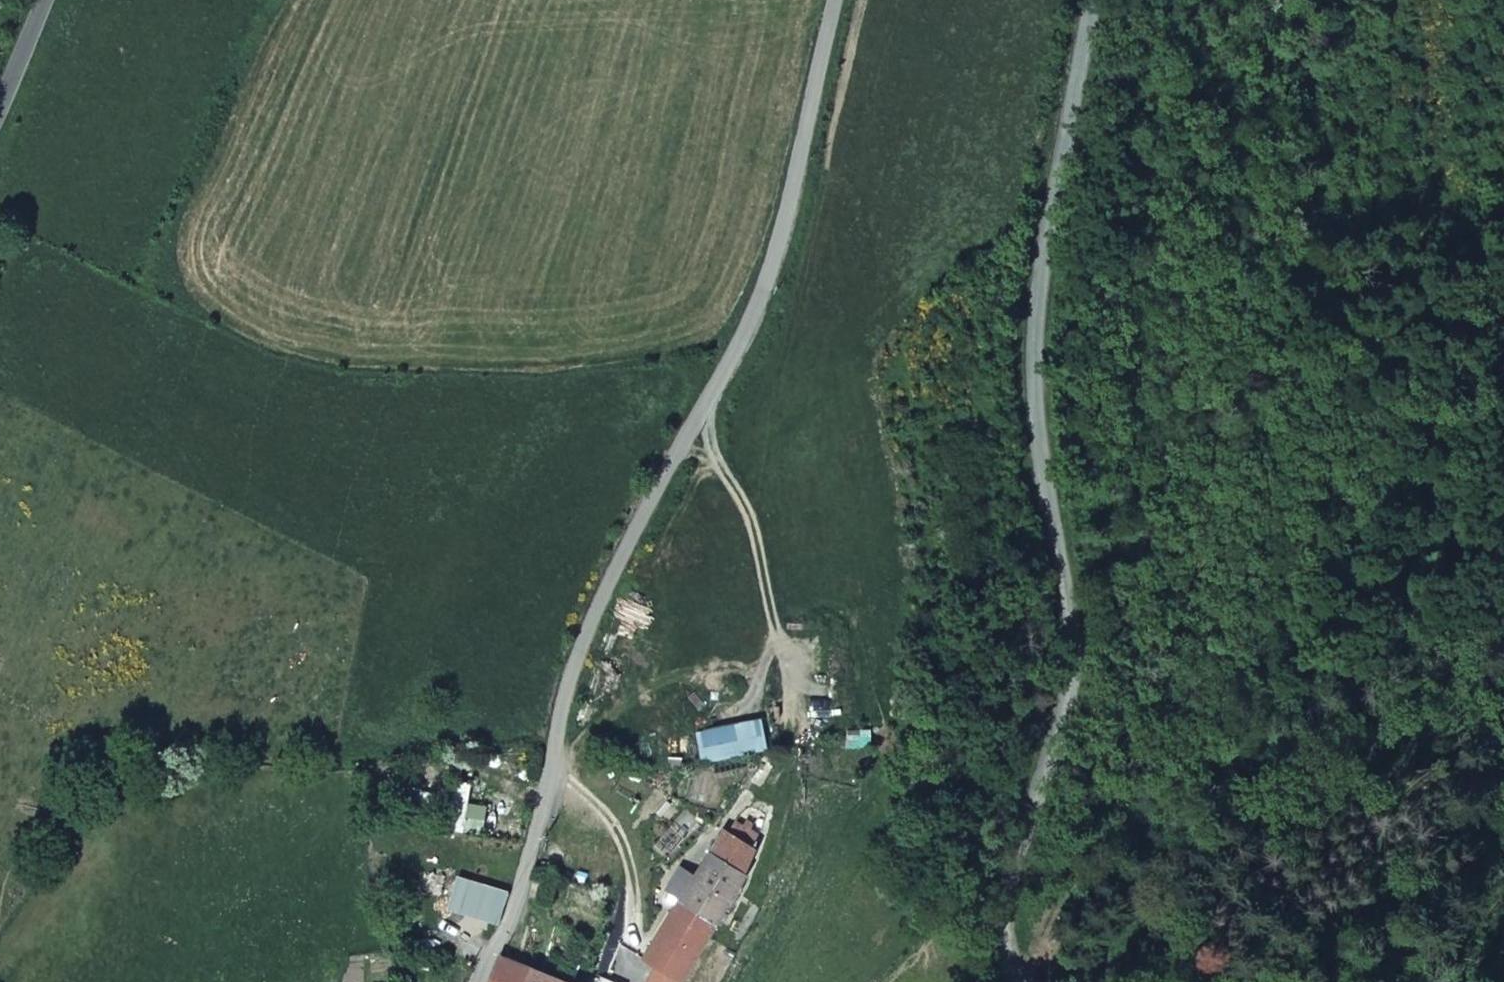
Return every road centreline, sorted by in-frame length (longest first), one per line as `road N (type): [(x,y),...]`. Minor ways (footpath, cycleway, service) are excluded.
road 1 (residential): [(835,0),(763,292),(591,615),(568,678),(524,876),(482,981)]
road 2 (residential): [(1106,0),(1046,374),(1050,436),(1093,642),(1019,895),(1013,950),(1026,981)]
road 3 (track): [(786,740),(780,654),(752,522),(723,472),(685,438)]
road 4 (track): [(548,776),(587,794),(620,833),(636,895),(629,981)]

